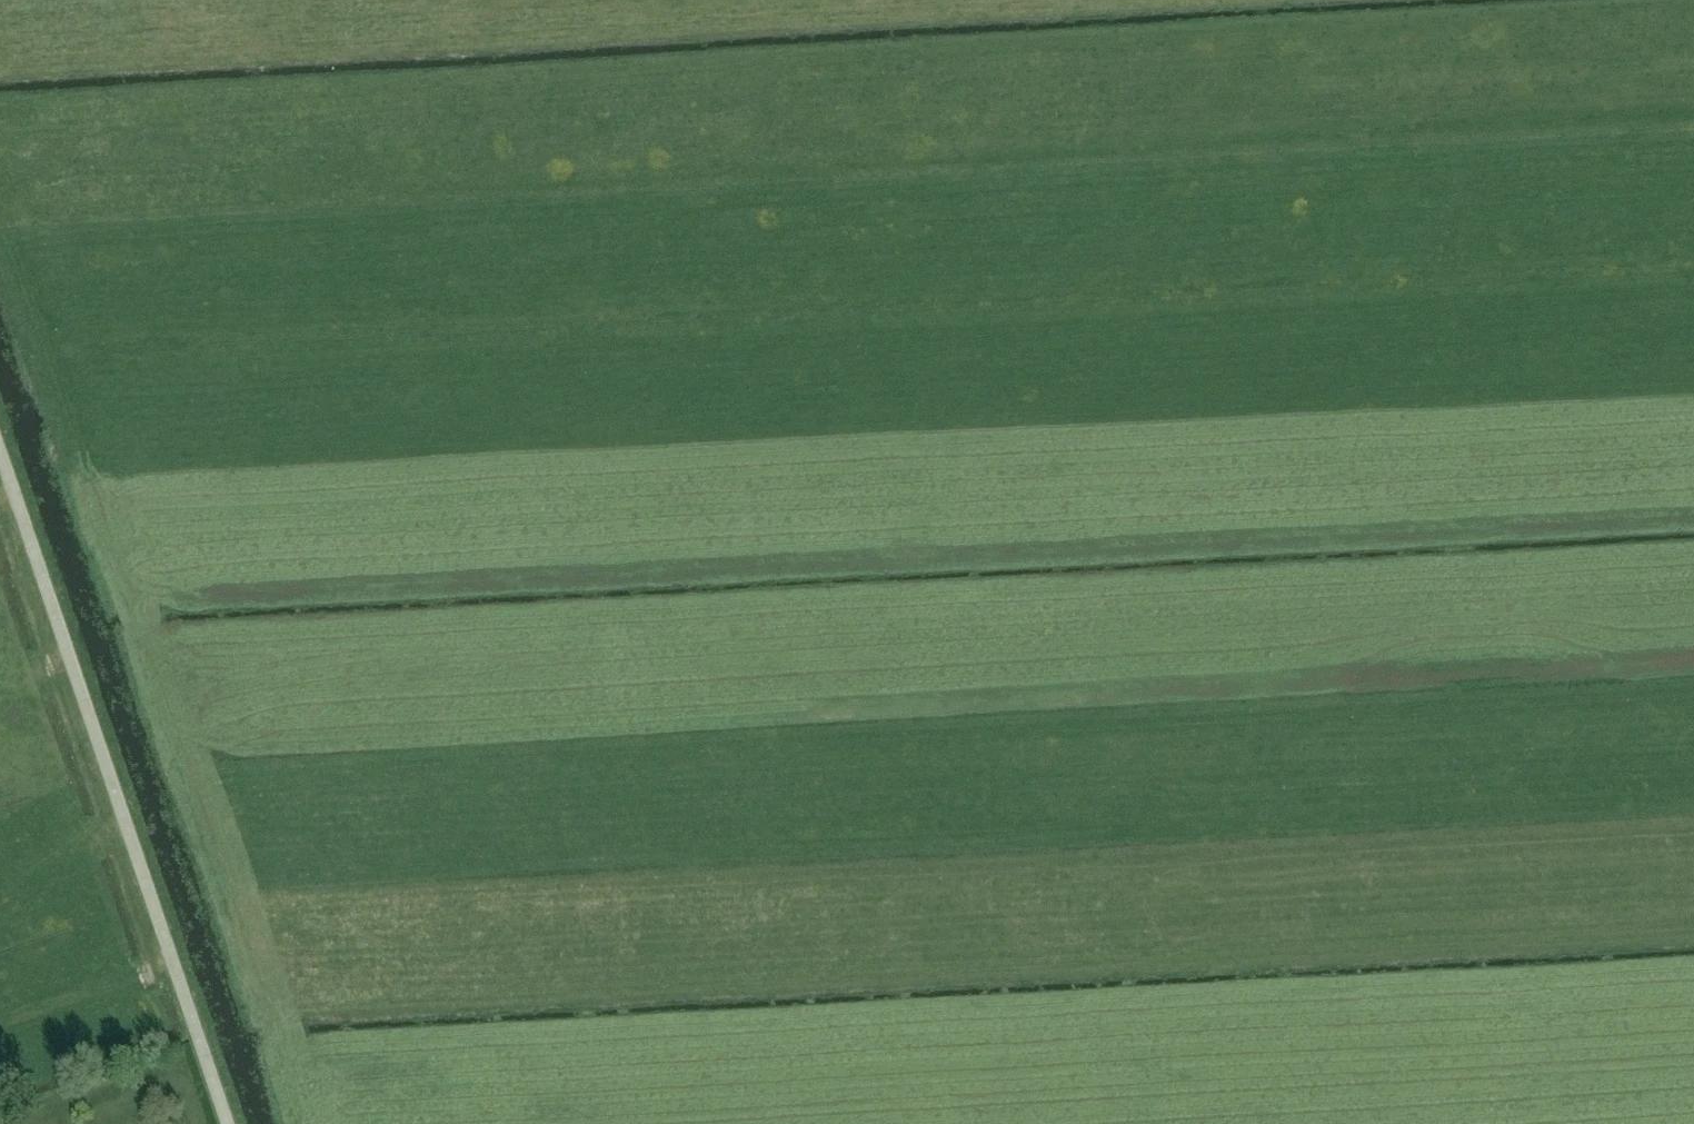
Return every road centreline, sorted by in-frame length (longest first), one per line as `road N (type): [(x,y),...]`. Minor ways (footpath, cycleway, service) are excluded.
road 1 (unclassified): [(225,1123),(0,465)]

